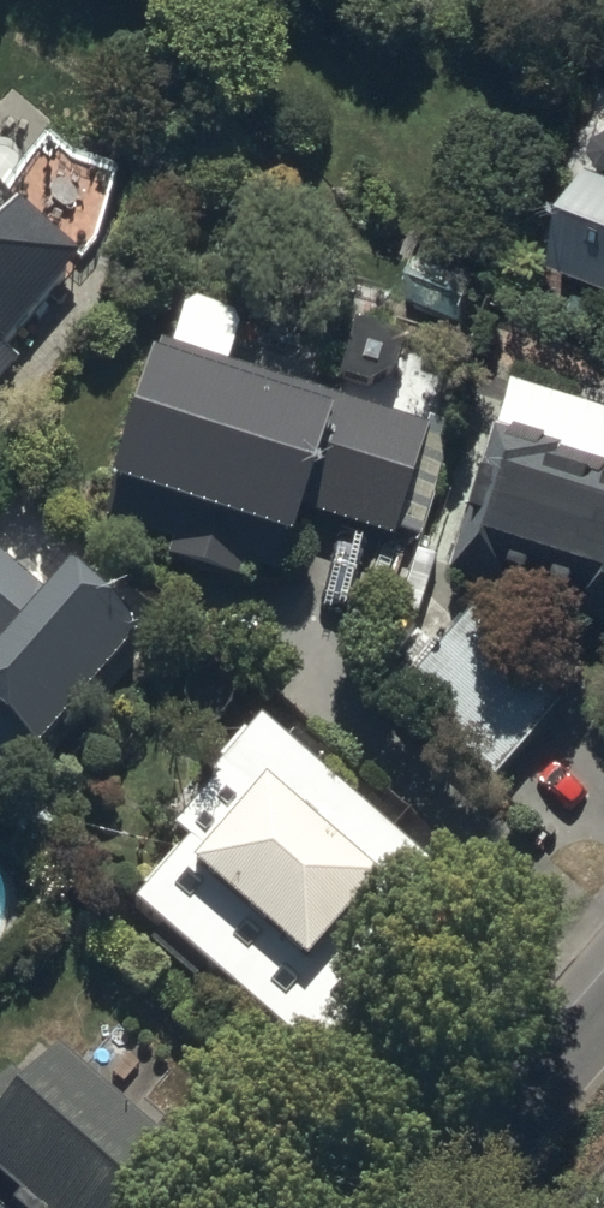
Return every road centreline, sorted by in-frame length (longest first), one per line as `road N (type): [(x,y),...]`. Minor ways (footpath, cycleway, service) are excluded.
road 1 (secondary): [(454,1207),(603,1029)]

